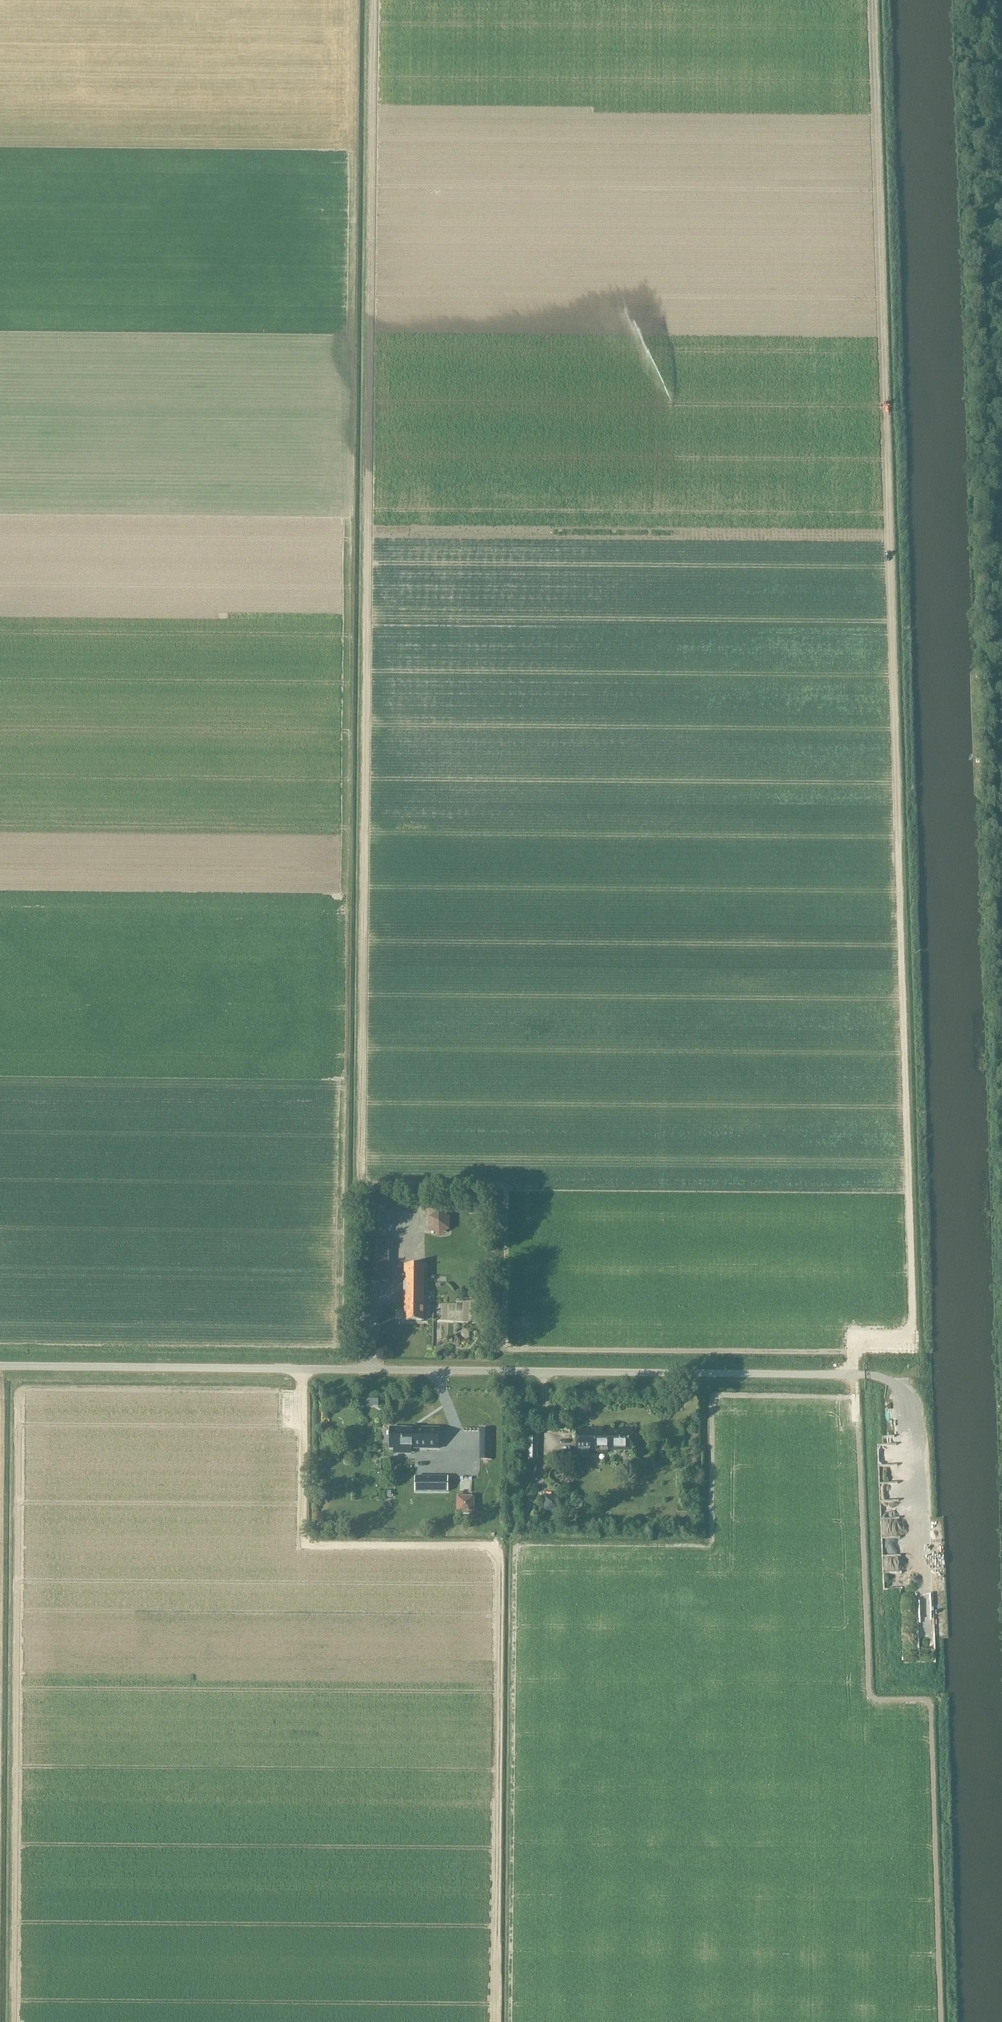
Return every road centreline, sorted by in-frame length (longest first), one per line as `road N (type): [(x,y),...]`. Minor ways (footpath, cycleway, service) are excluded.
road 1 (unclassified): [(864,1375),(0,1366)]

